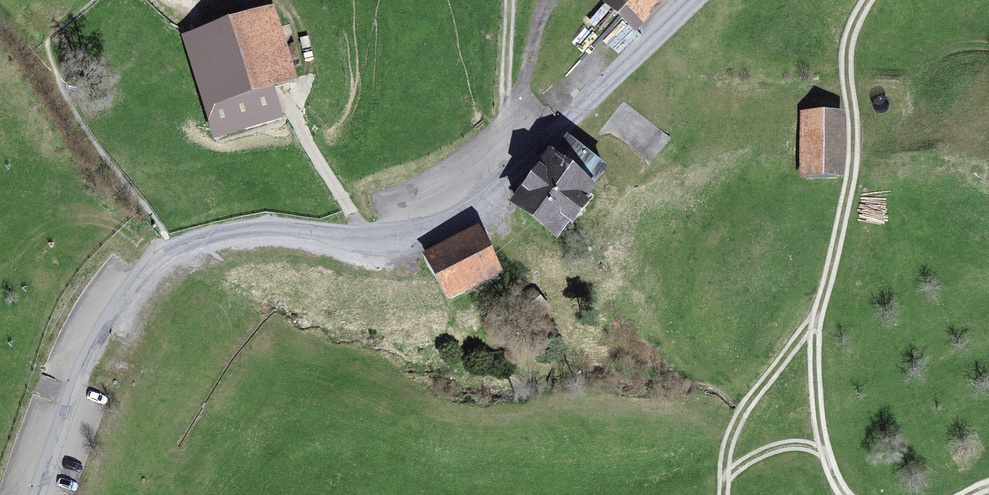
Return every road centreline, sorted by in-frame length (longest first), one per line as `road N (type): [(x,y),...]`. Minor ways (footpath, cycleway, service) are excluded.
road 1 (unclassified): [(697,0),(478,204),(416,240),(266,227),(202,236),(158,254),(96,345),(39,494)]
road 2 (track): [(722,494),(727,445),(742,415),(824,295),(855,165),(847,61),(867,0)]
road 3 (track): [(367,238),(300,130),(264,5),(246,0)]
road 4 (track): [(814,319),(820,429),(845,494)]

